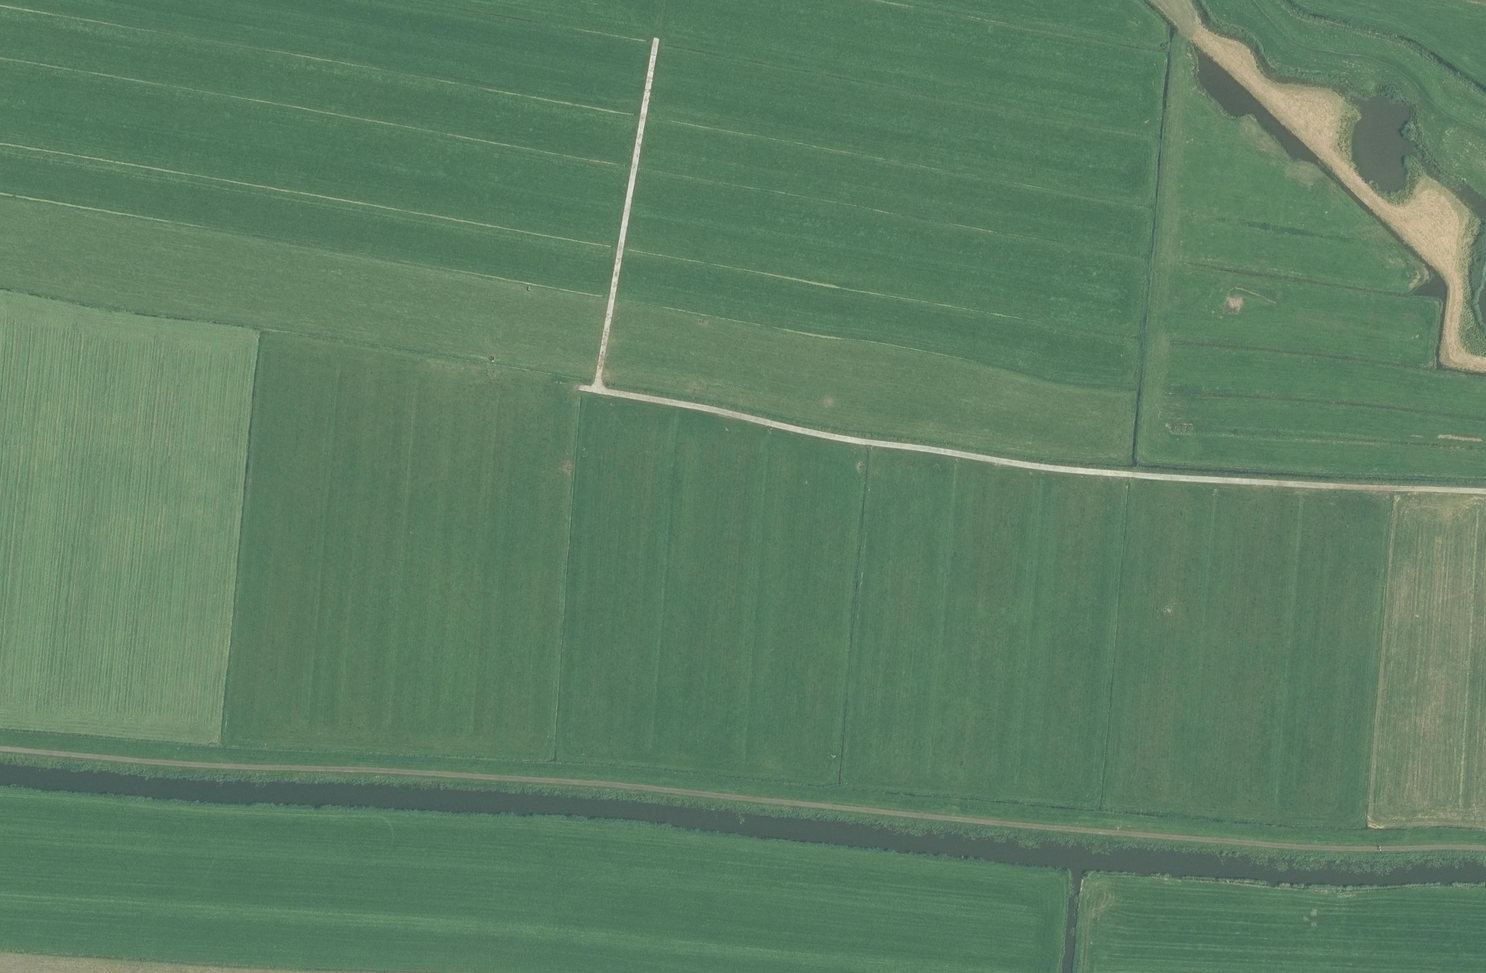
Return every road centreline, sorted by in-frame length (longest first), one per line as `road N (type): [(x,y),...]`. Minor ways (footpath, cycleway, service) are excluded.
road 1 (track): [(600,391),(853,439),(1100,472),(1485,492)]
road 2 (track): [(578,388),(600,391),(664,0)]

